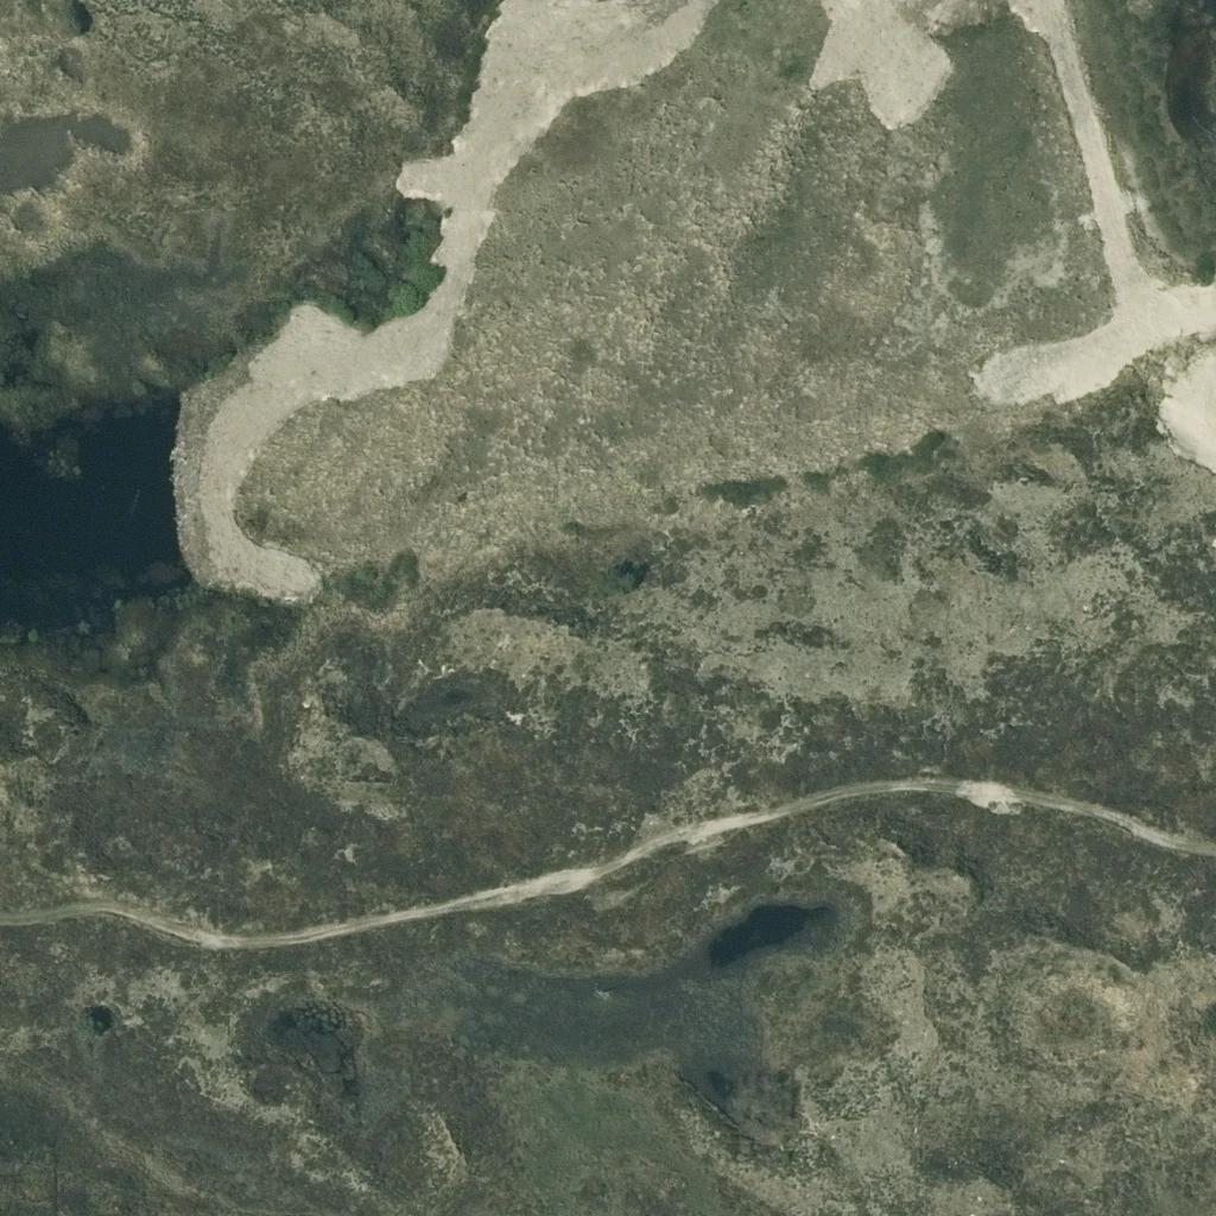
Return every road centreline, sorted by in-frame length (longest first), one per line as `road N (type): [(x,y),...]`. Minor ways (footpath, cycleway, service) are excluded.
road 1 (track): [(0,920),(92,911),(202,938),(292,938),(568,879),(678,836),(882,785),(1018,795),(1215,851)]

